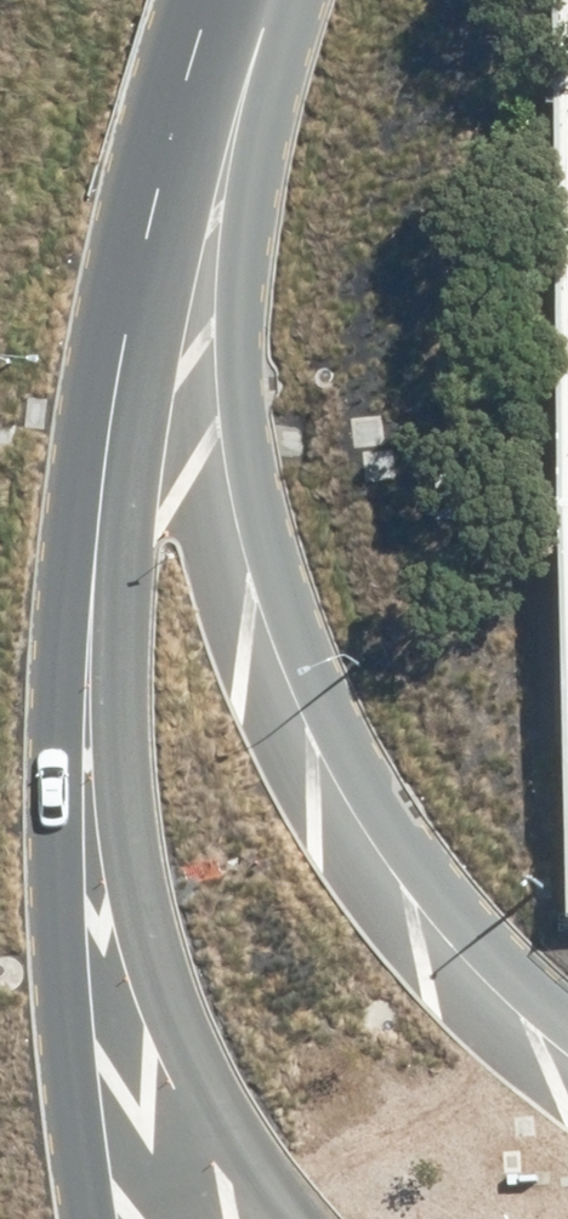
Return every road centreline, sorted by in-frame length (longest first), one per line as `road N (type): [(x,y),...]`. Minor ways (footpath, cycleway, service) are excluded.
road 1 (unclassified): [(567,1012),(442,876),(387,793),(301,632),(280,565),(245,431),(234,329),(235,183),(251,0)]
road 2 (tertiary): [(297,1218),(266,1183),(163,958),(135,842),(94,550)]
road 3 (unclassified): [(94,1218),(63,975),(66,697),(94,550)]
road 4 (tertiary): [(94,550),(150,236),(215,0)]

